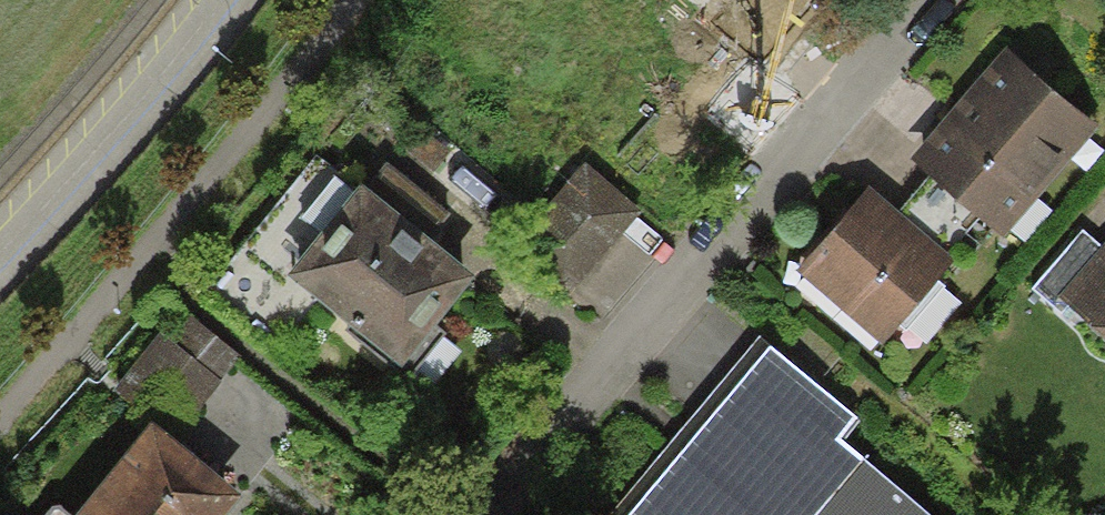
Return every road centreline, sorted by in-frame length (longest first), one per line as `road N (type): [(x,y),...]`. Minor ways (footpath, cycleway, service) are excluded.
road 1 (residential): [(488,514),(927,0)]
road 2 (unclassified): [(0,246),(212,0)]
road 3 (track): [(715,0),(843,98)]

